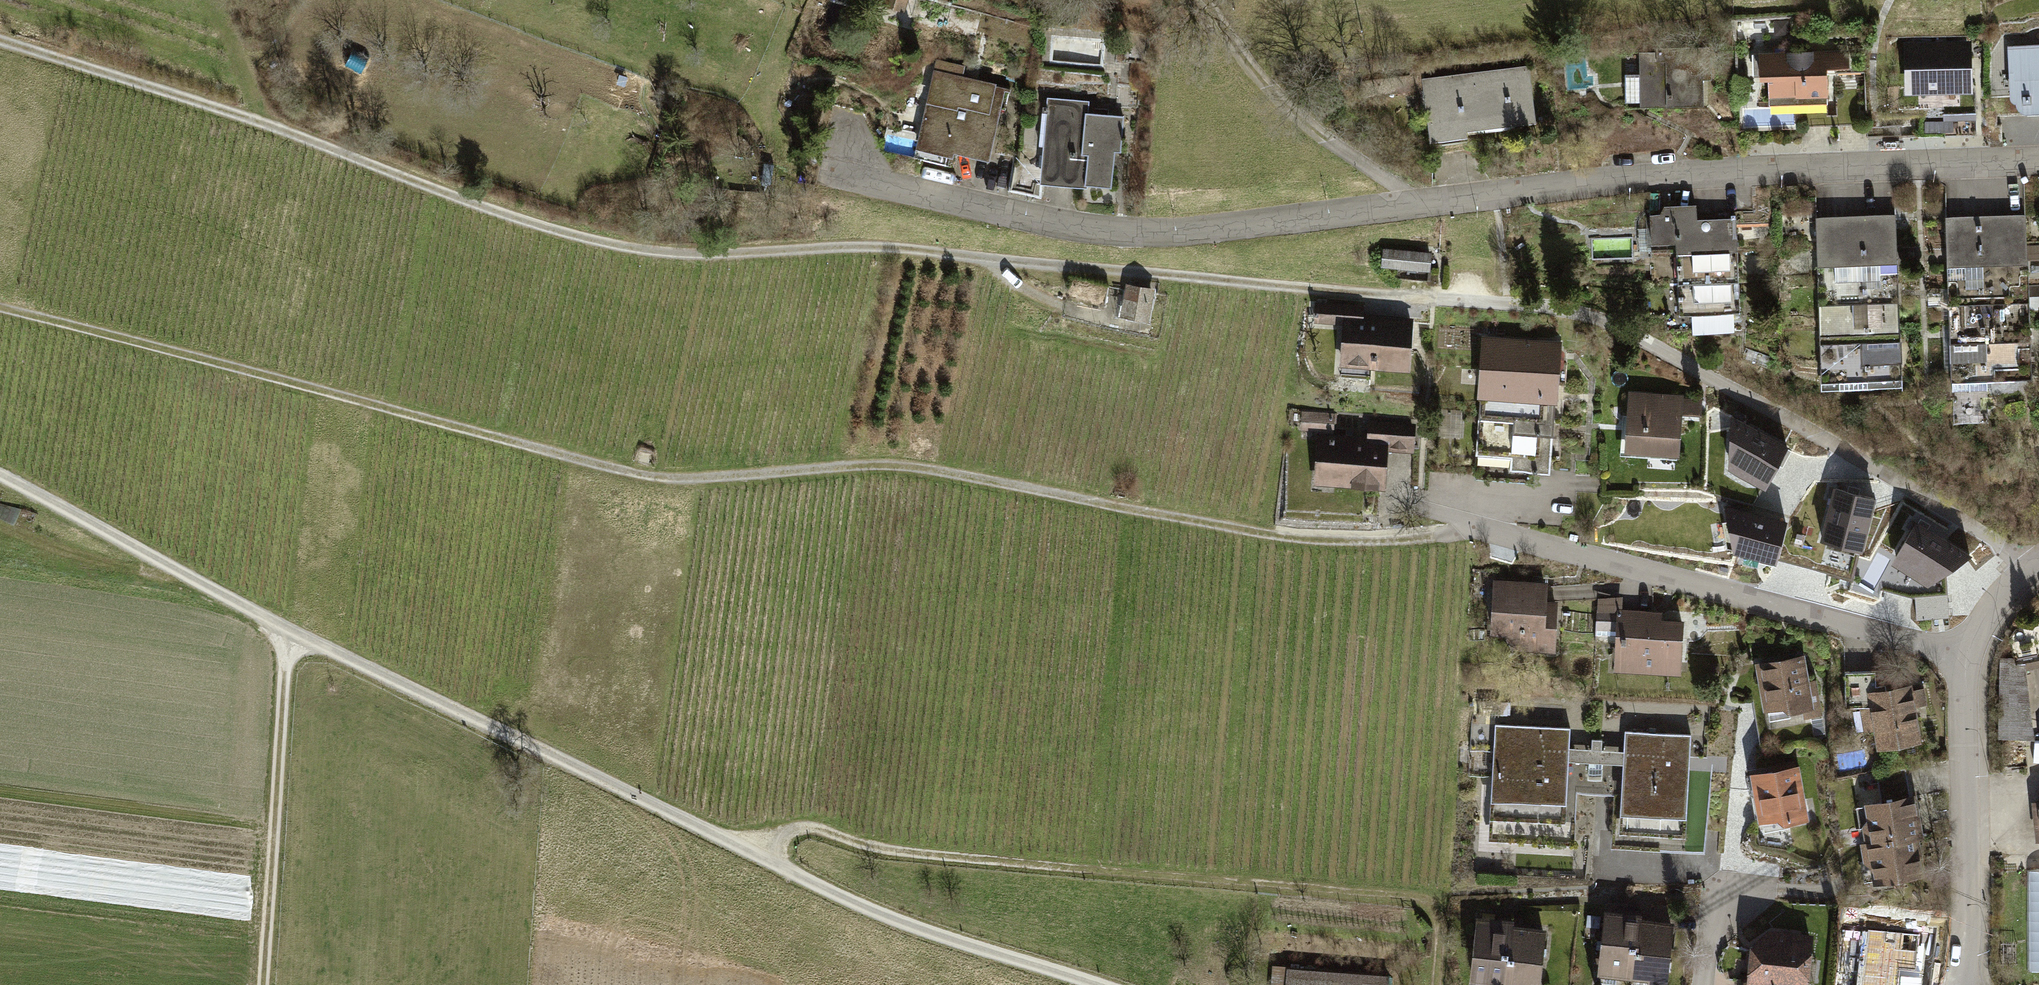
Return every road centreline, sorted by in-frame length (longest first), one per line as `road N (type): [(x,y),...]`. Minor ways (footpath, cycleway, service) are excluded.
road 1 (track): [(0,40),(259,121),(558,234),(622,248),(668,254),(882,246),(1508,303)]
road 2 (track): [(1483,521),(1451,534),(1351,542),(900,466),(646,476),(0,308)]
road 3 (residential): [(2038,159),(1619,178),(1207,230),(1126,232),(819,171)]
road 4 (track): [(0,477),(284,631),(799,877),(933,935),(1098,984)]
road 5 (track): [(766,858),(775,840),(806,826),(899,851),(1425,897),(1442,920),(1437,984)]
road 6 (track): [(1508,303),(1619,327),(1867,462),(2023,564)]
road 7 (residential): [(1456,496),(1521,539),(1965,654)]
road 8 (track): [(262,984),(284,631)]
road 9 (residential): [(1962,984),(1970,905),(1965,654)]
road 10 (track): [(1202,0),(1236,57),(1314,129),(1415,203)]
road 11 (residential): [(1965,654),(2023,564),(2038,557)]

